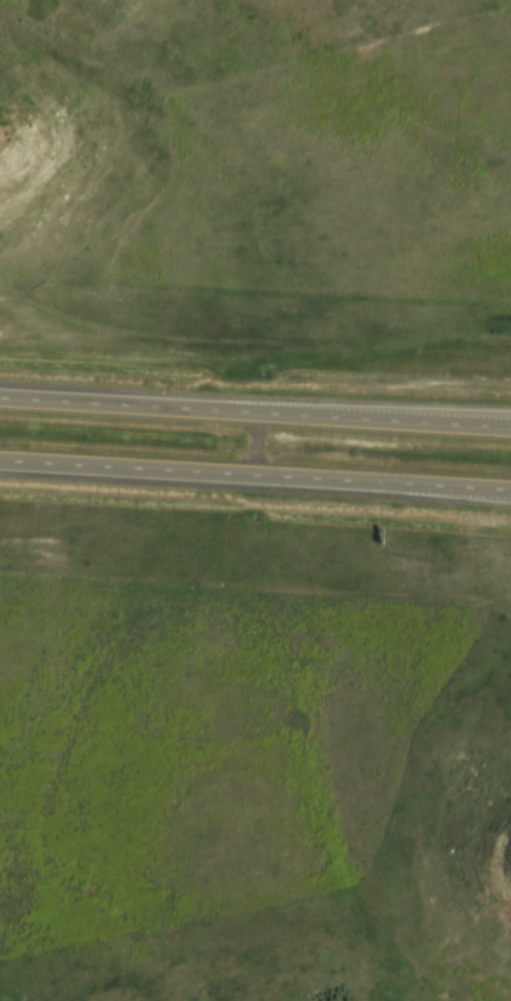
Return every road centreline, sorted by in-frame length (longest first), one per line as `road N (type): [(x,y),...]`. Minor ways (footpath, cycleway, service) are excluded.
road 1 (motorway): [(510,431),(0,395)]
road 2 (motorway): [(0,463),(510,497)]

